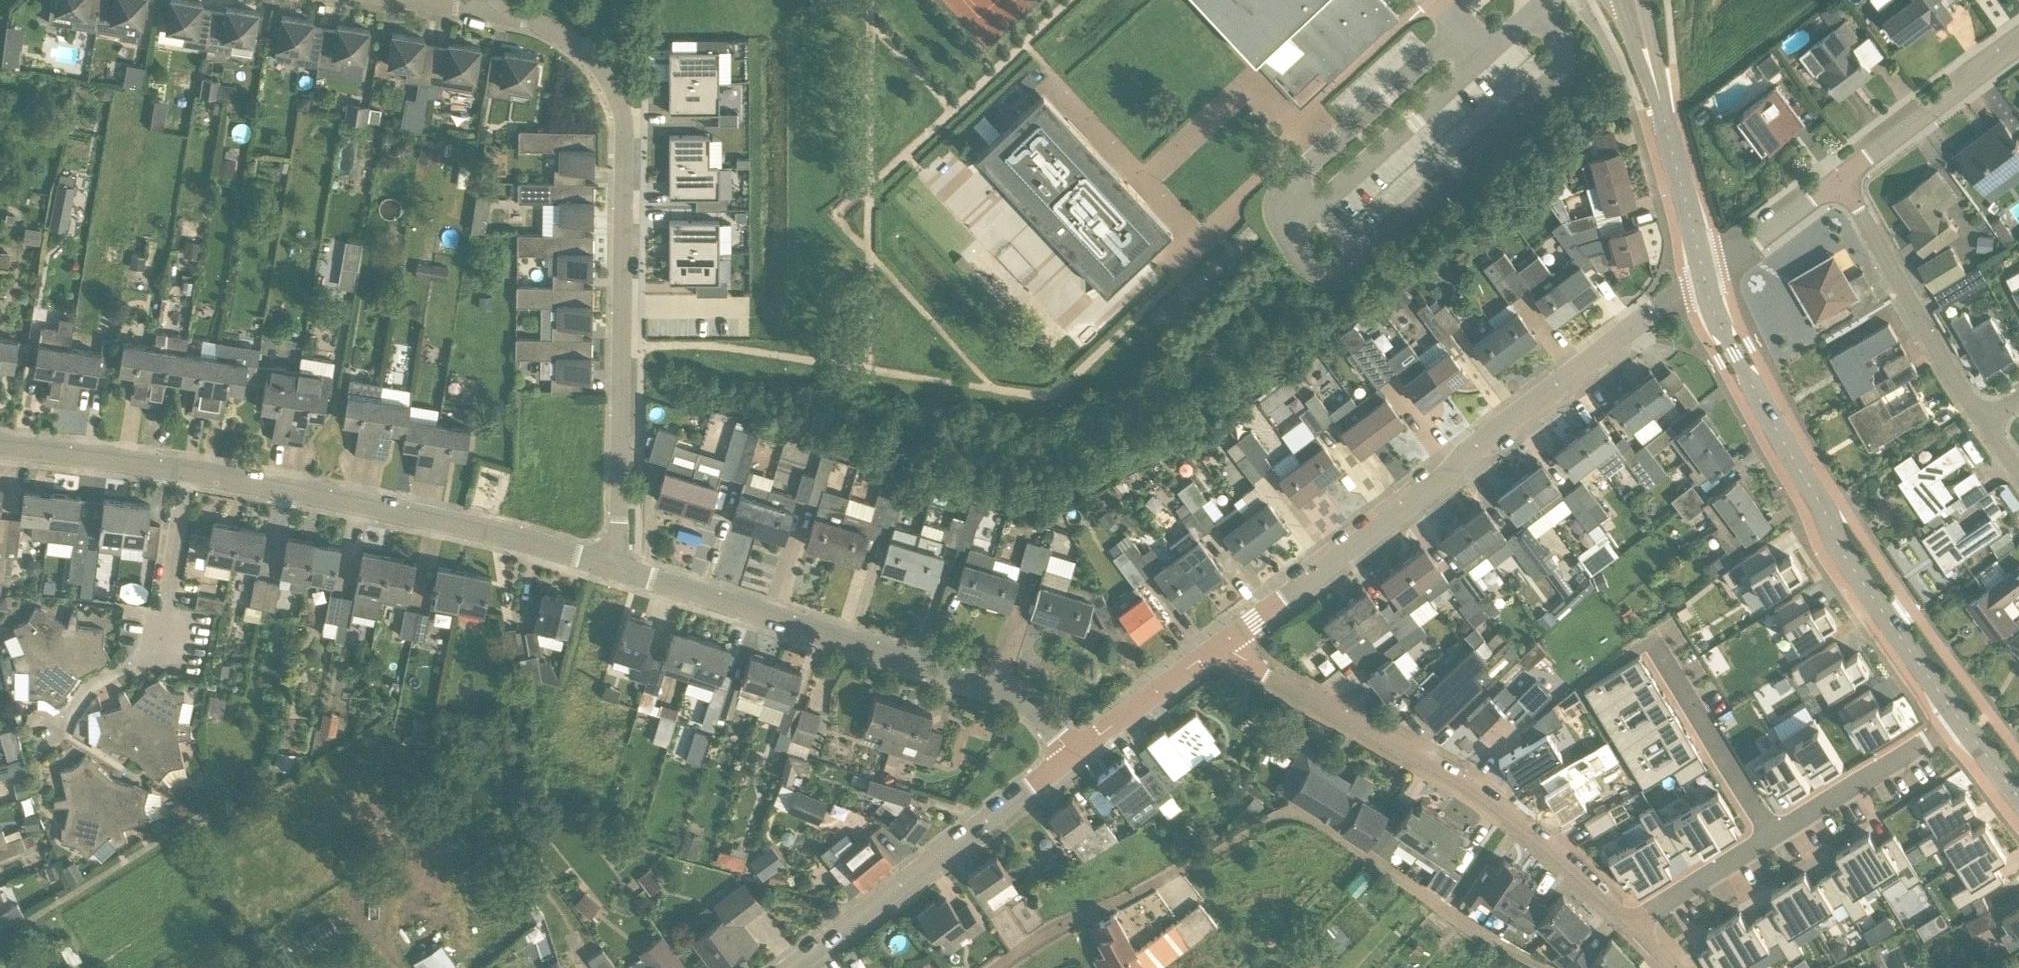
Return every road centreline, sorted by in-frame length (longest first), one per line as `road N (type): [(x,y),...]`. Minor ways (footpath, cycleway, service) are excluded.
road 1 (residential): [(621,574),(607,84),(578,50),(551,34),(496,22)]
road 2 (tertiary): [(1215,653),(1706,283)]
road 3 (residential): [(1003,967),(1240,831),(1285,822),(1536,967)]
road 4 (residential): [(1642,940),(1549,856),(1453,790),(1215,653)]
road 5 (tertiary): [(1964,725),(1843,552),(1743,376),(1706,283)]
road 6 (residential): [(1072,763),(1019,703),(925,664),(621,574)]
road 7 (residential): [(621,574),(505,539),(189,476)]
road 8 (tertiary): [(797,967),(1072,763)]
road 9 (residential): [(1841,182),(1925,351),(1973,417)]
road 10 (residential): [(1727,648),(1679,676),(1776,847)]
road 11 (residential): [(1776,847),(1964,725)]
road 12 (tertiary): [(2018,47),(1841,182)]
road 13 (residential): [(189,476),(0,451)]
road 14 (tertiary): [(1706,283),(1659,101)]
road 15 (residential): [(157,660),(189,476)]
road 16 (tertiary): [(1072,763),(1215,653)]
road 17 (tertiary): [(1841,182),(1706,283)]
road 18 (residential): [(1642,940),(1776,847)]
road 19 (residential): [(496,22),(368,0)]

